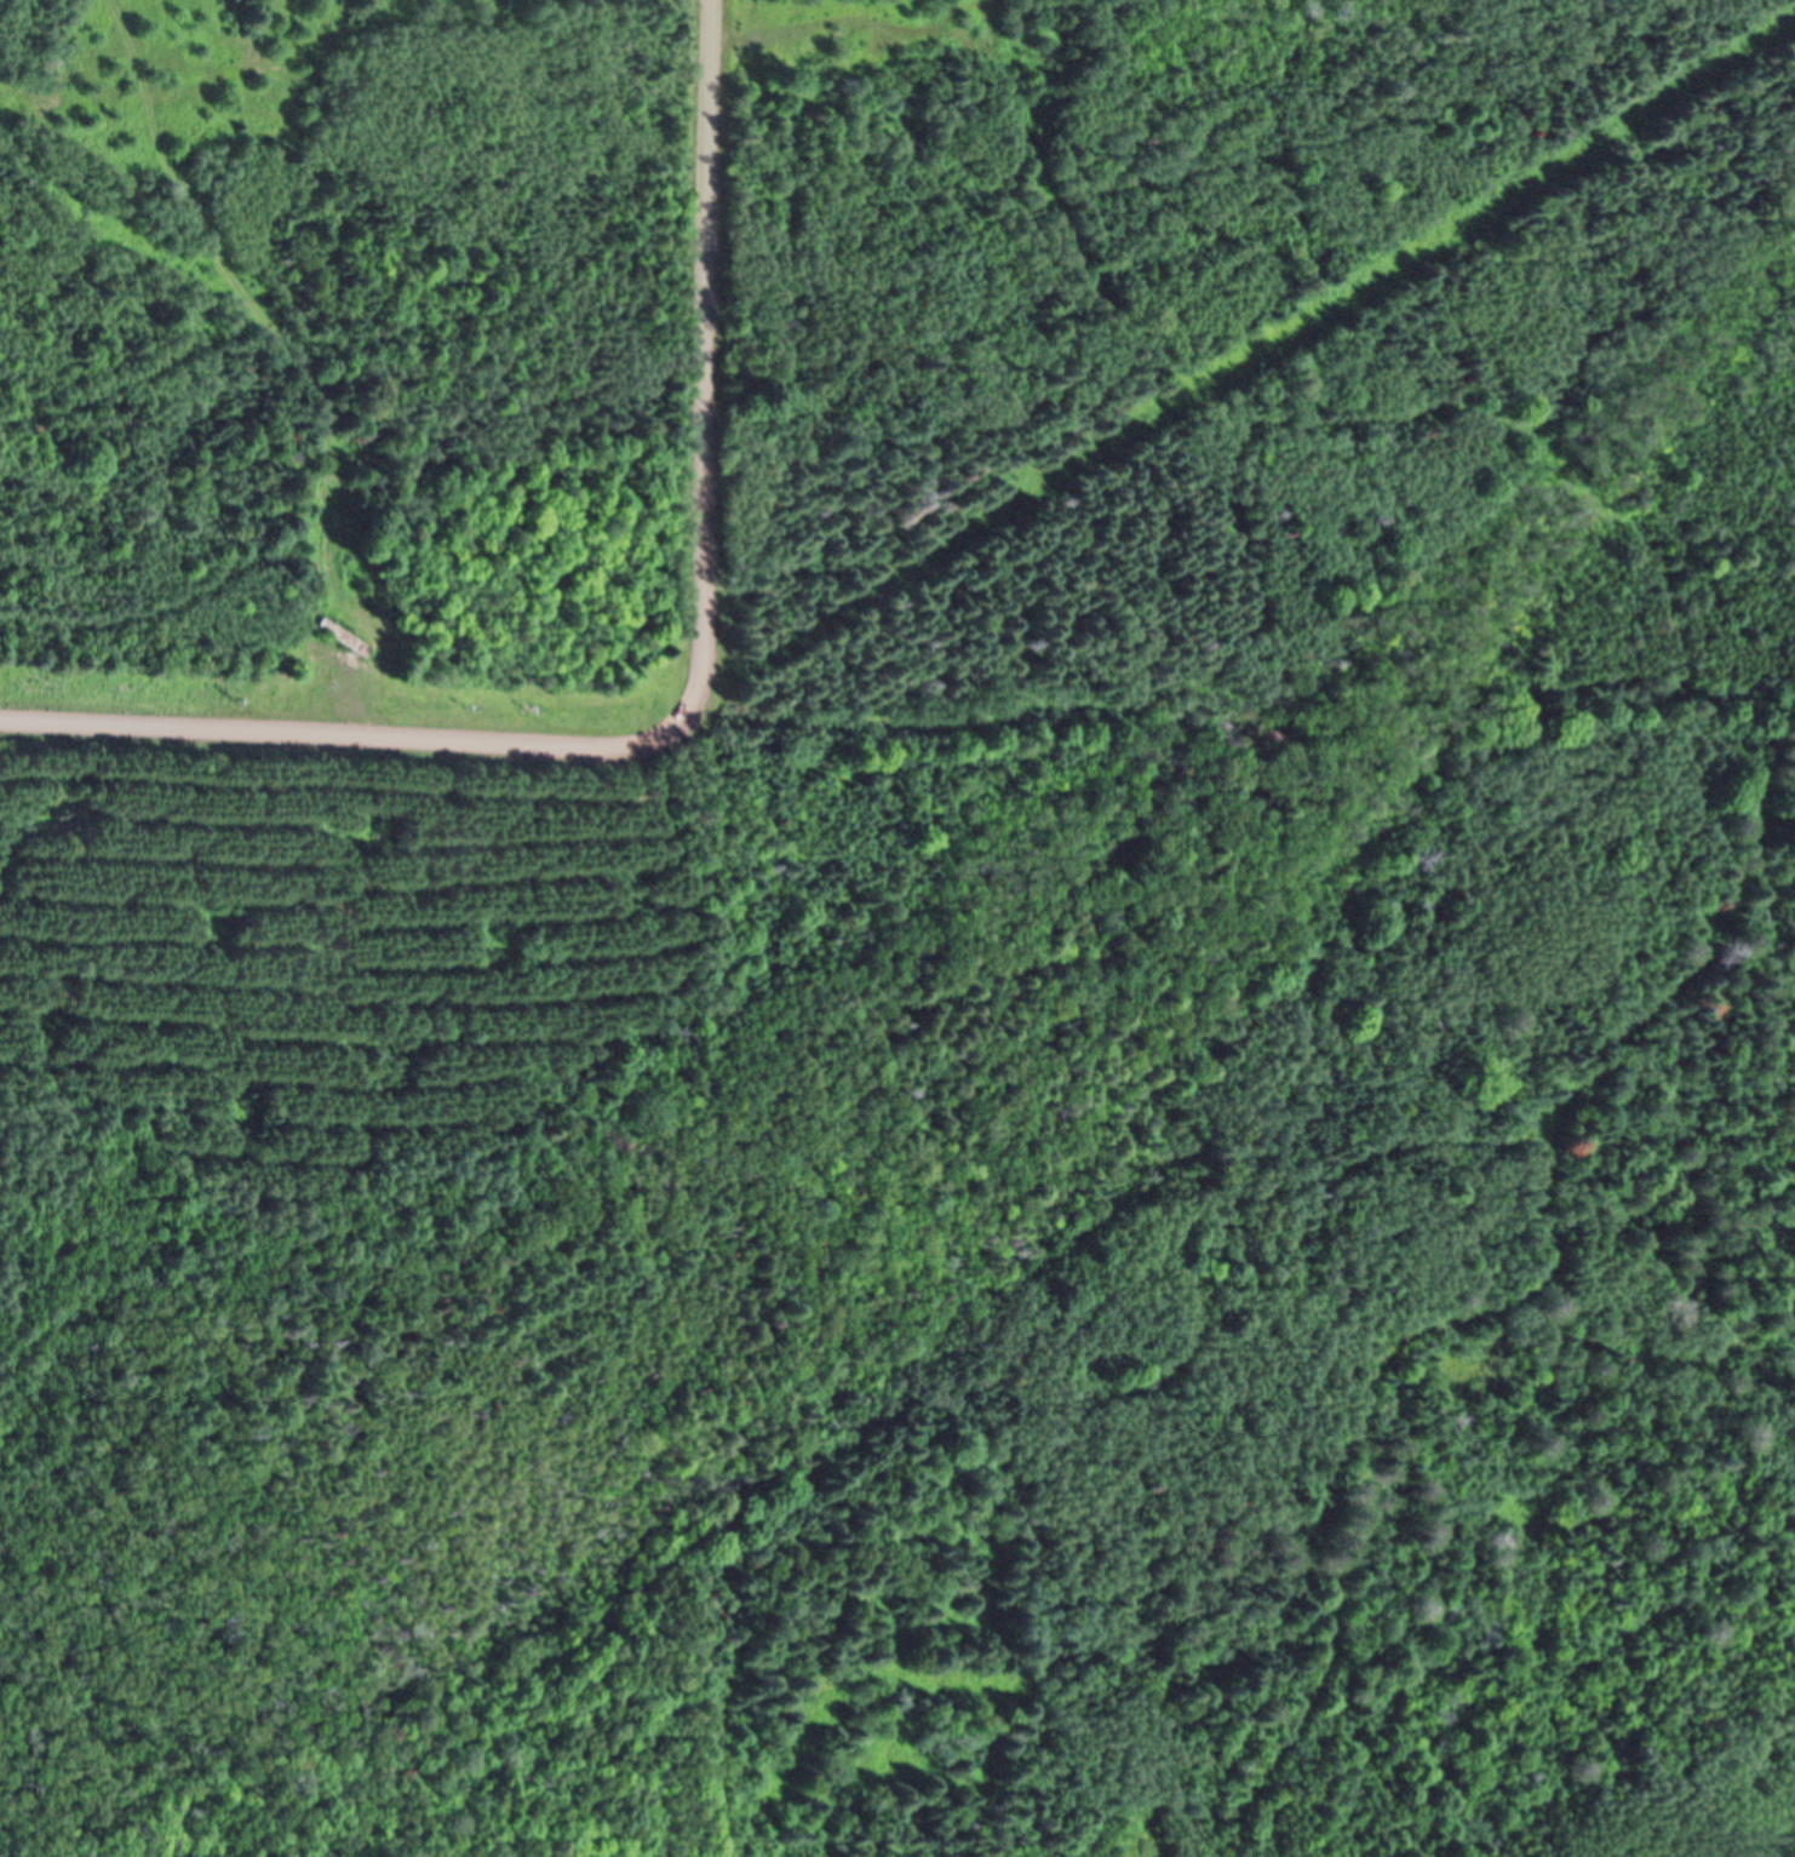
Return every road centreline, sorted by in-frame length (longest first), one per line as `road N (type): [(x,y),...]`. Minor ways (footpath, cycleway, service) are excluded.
road 1 (residential): [(0,721),(600,747),(638,746),(673,727),(695,690),(705,640),(716,0)]

